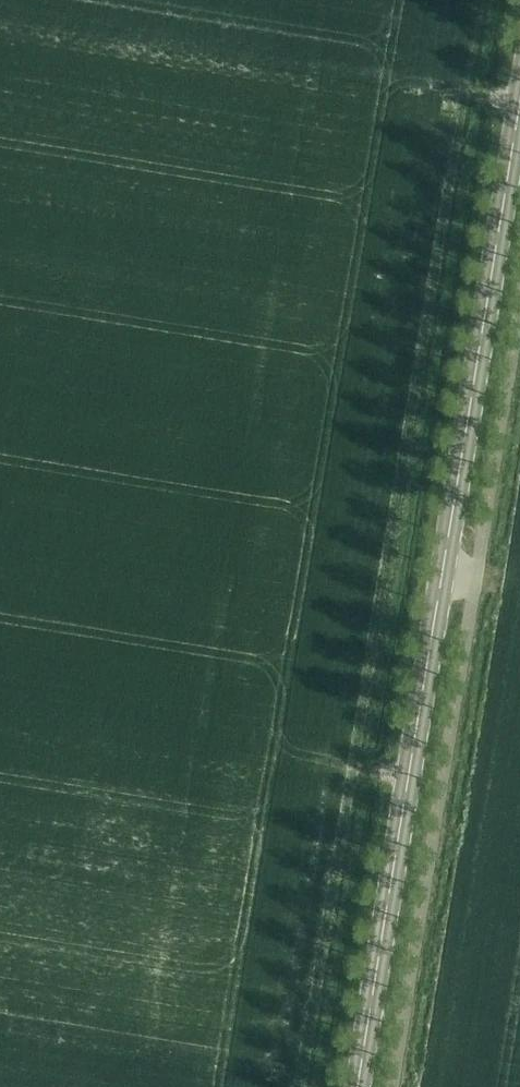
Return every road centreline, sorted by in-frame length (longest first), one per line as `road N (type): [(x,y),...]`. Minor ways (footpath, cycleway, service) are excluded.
road 1 (track): [(295,1086),(477,0)]
road 2 (tertiary): [(359,1086),(519,87)]

